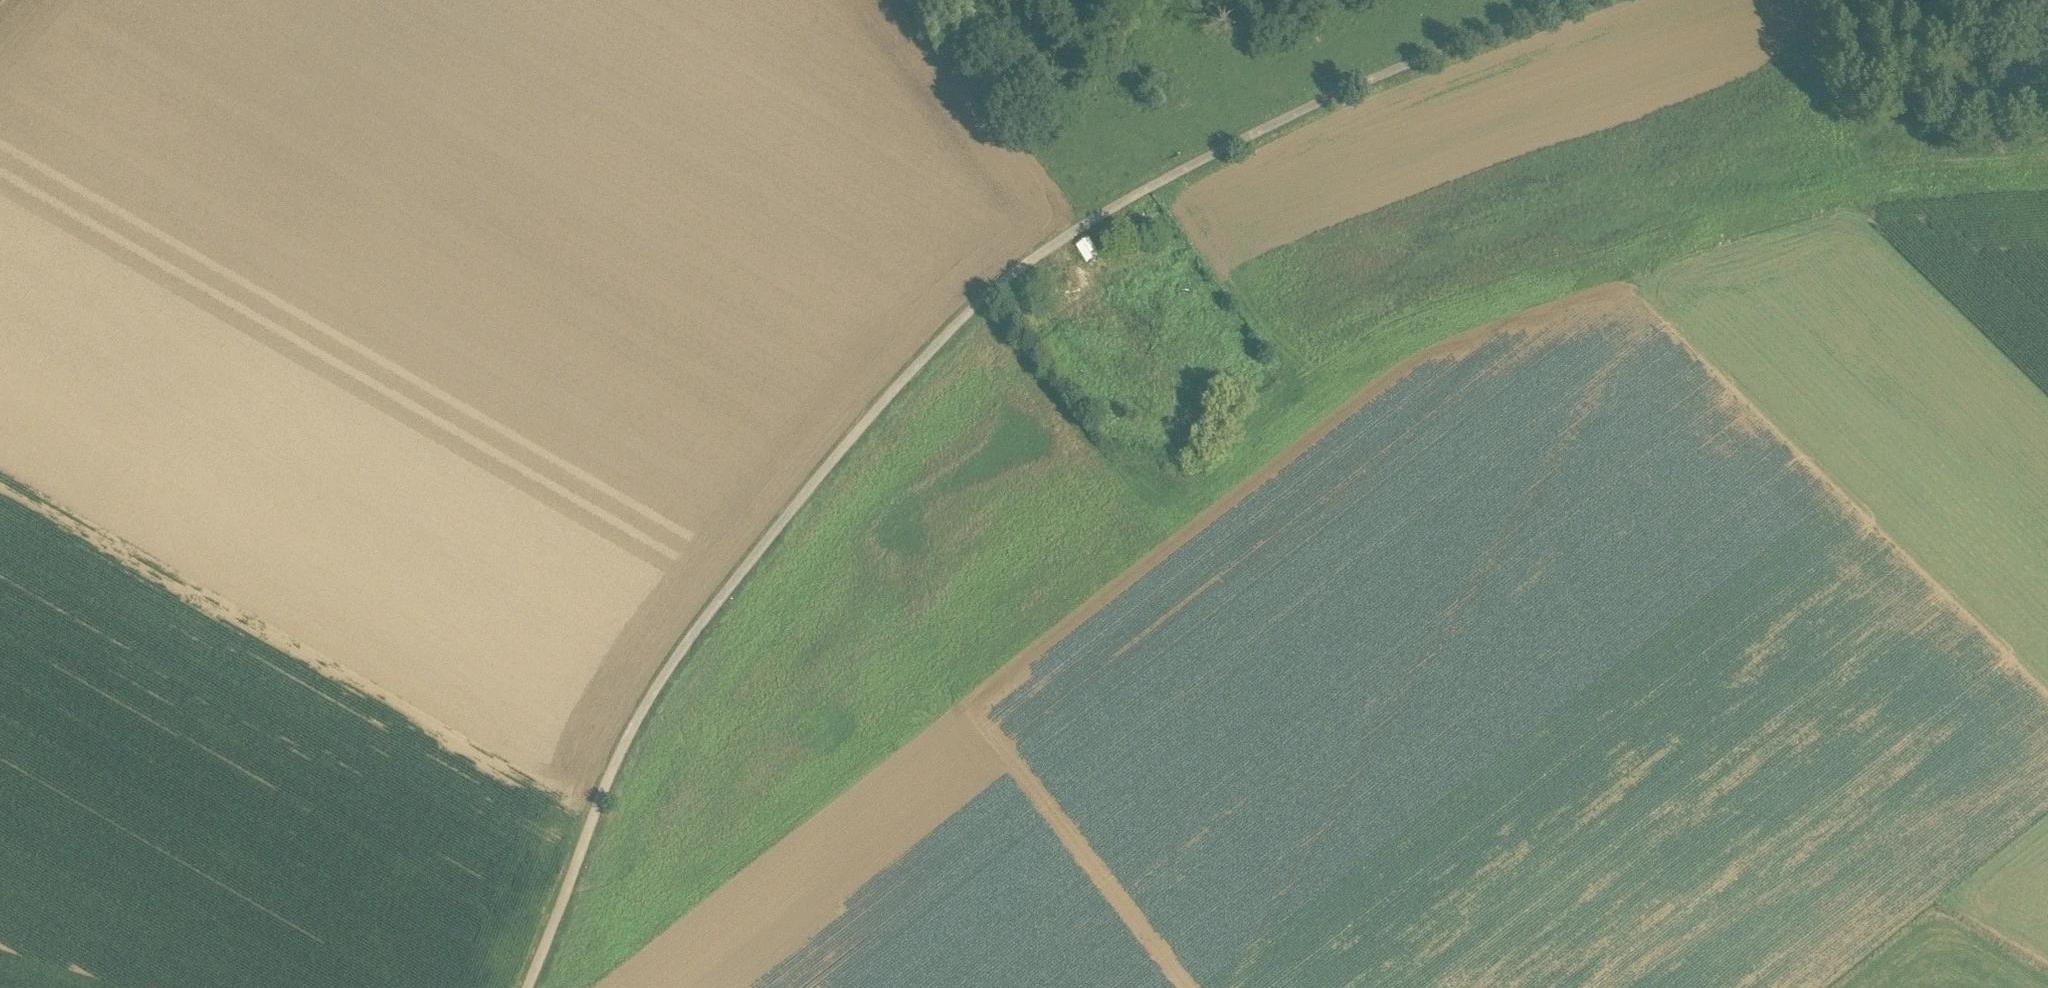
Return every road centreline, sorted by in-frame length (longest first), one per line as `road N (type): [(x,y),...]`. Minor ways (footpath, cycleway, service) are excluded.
road 1 (unclassified): [(529,987),(613,771),(670,667),(874,407),(951,328),(1025,261),(1174,175),(1291,115),(1574,0)]

